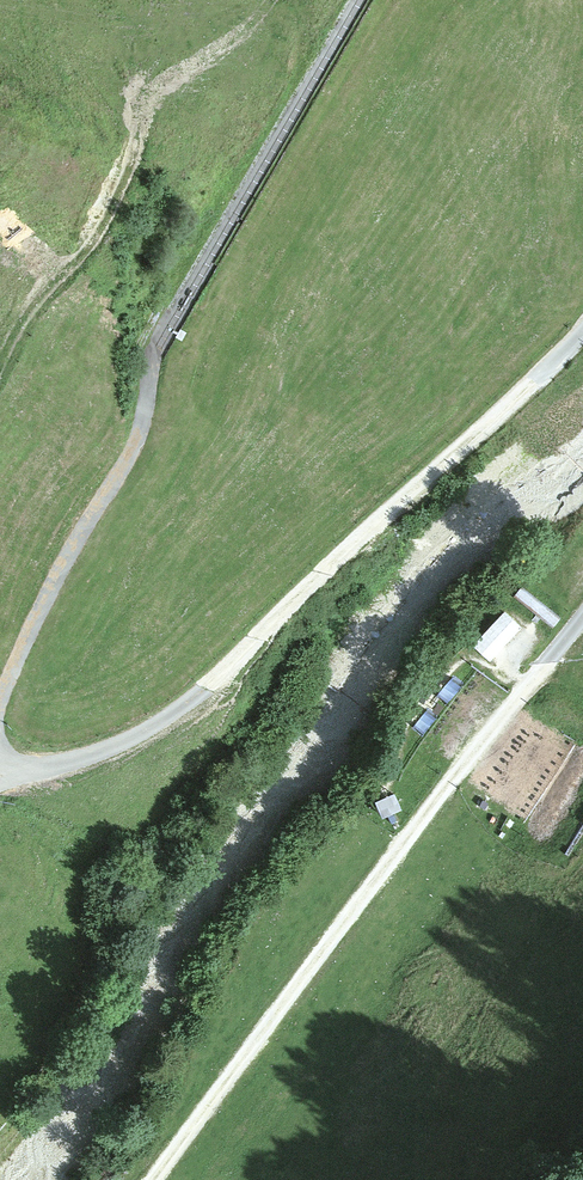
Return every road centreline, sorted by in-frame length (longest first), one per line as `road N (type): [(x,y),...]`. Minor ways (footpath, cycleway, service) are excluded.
road 1 (track): [(10,777),(118,745),(185,704),(582,331)]
road 2 (track): [(156,1179),(582,616)]
road 3 (track): [(0,699),(63,564),(130,456),(155,350)]
road 4 (track): [(0,374),(25,322),(101,231),(141,143)]

